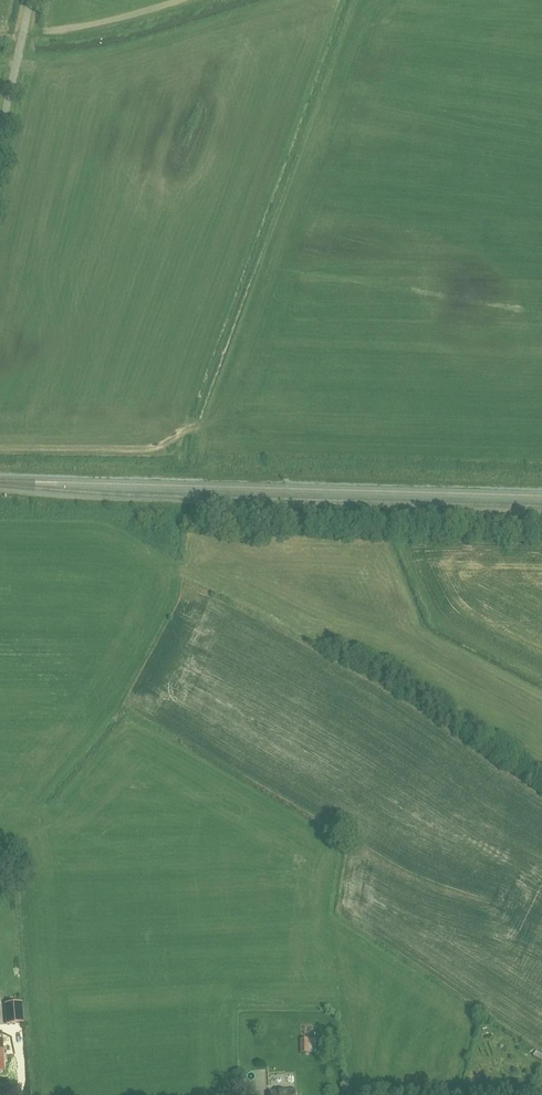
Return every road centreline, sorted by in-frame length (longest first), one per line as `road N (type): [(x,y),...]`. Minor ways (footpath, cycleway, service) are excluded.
road 1 (unclassified): [(0,144),(34,0)]

